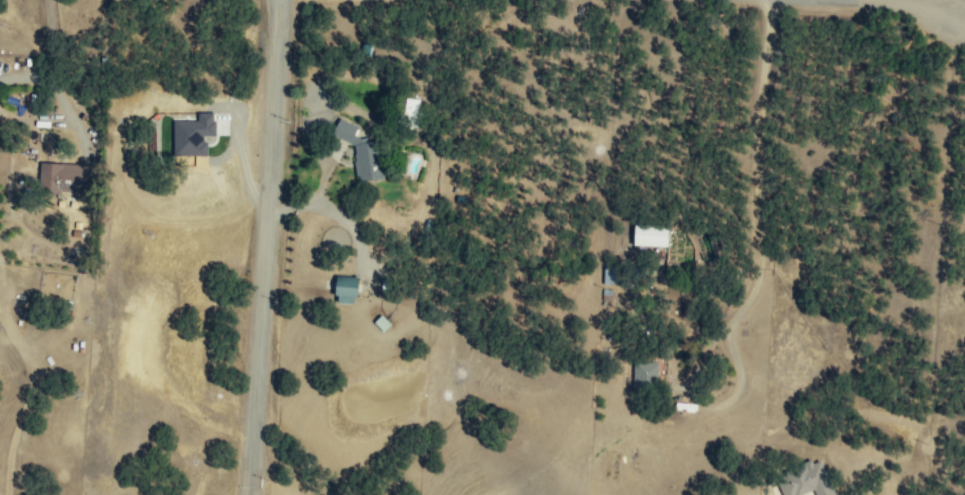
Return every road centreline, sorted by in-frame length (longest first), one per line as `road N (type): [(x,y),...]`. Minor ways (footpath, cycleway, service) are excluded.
road 1 (residential): [(252,494),(285,0)]

